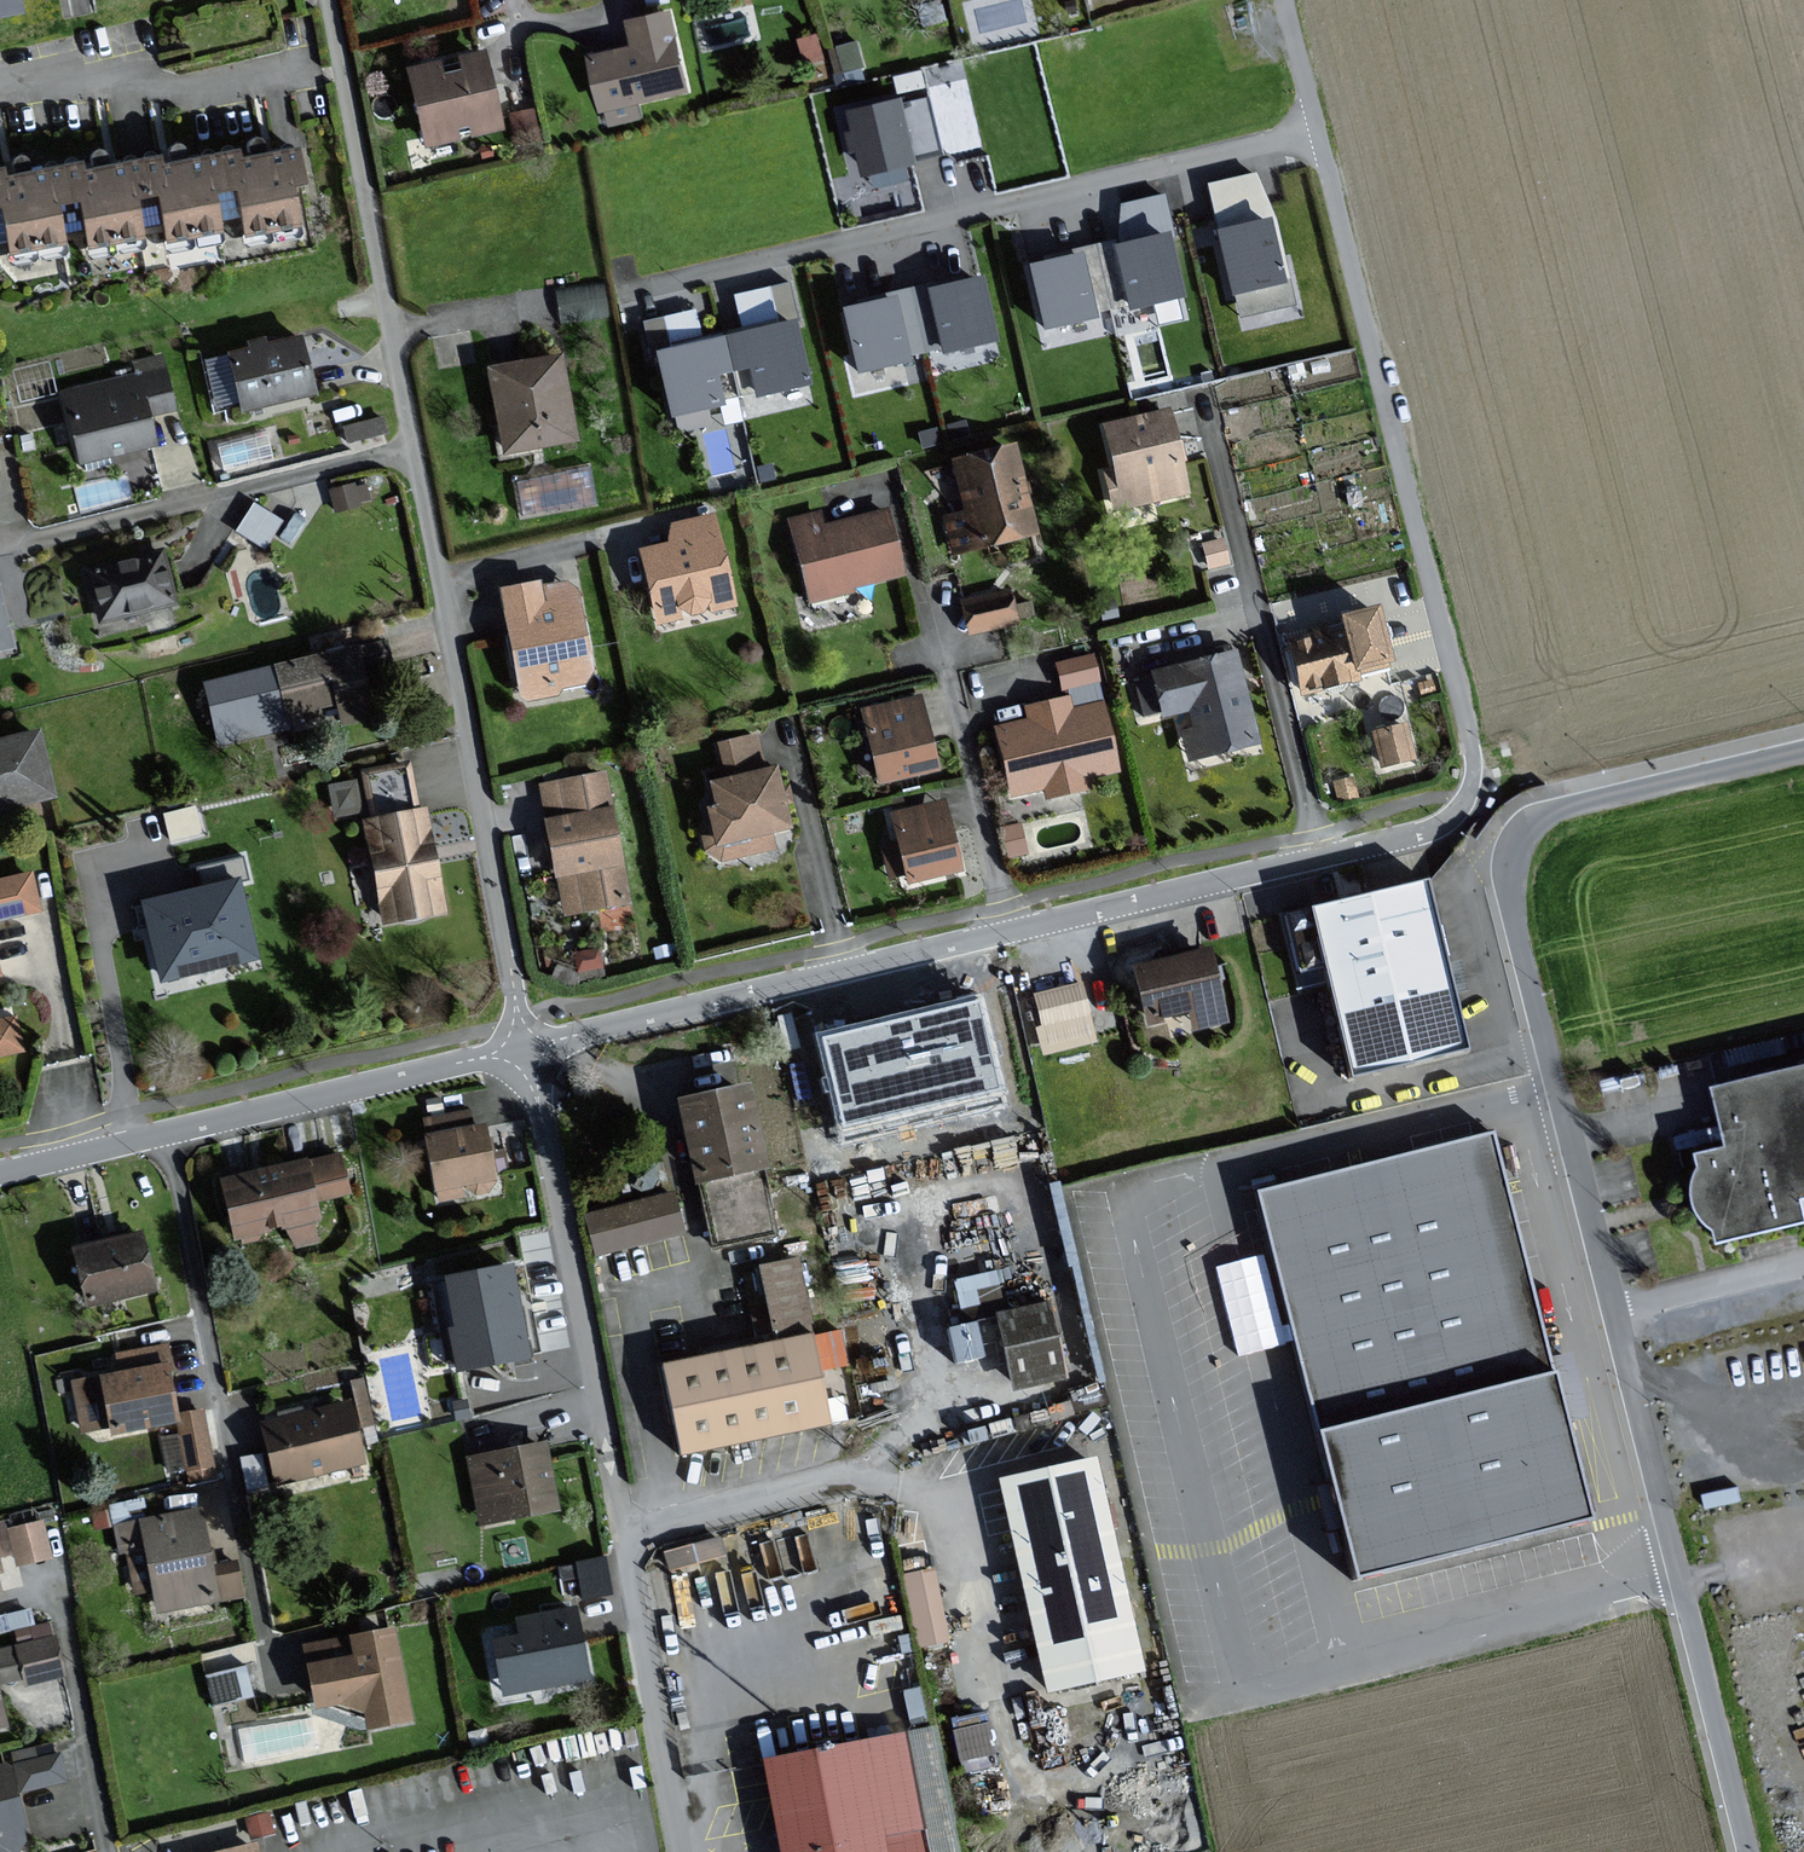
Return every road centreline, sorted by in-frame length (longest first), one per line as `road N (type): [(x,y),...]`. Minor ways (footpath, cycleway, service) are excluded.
road 1 (residential): [(1284,0),(1475,771),(1468,800),(1449,819),(1314,859)]
road 2 (unclassified): [(1803,749),(1559,807),(1534,822),(1511,854),(1515,912),(1612,1318)]
road 3 (residential): [(414,451),(523,1044)]
road 4 (unclassified): [(1612,1318),(1745,1851)]
road 5 (residential): [(523,1044),(0,1171)]
road 6 (residential): [(523,1044),(624,1535)]
road 7 (residential): [(1004,931),(523,1044)]
road 8 (residential): [(1202,399),(1314,859)]
road 9 (residential): [(880,481),(949,675),(1004,931)]
road 10 (residential): [(330,0),(414,451)]
road 11 (residential): [(0,544),(414,451)]
road 12 (residential): [(298,70),(146,104),(138,65),(4,93),(0,74)]
road 13 (unclassified): [(624,1535),(679,1851)]
road 14 (residential): [(1314,859),(1004,931)]
road 15 (unclassified): [(1803,1269),(1612,1318)]

